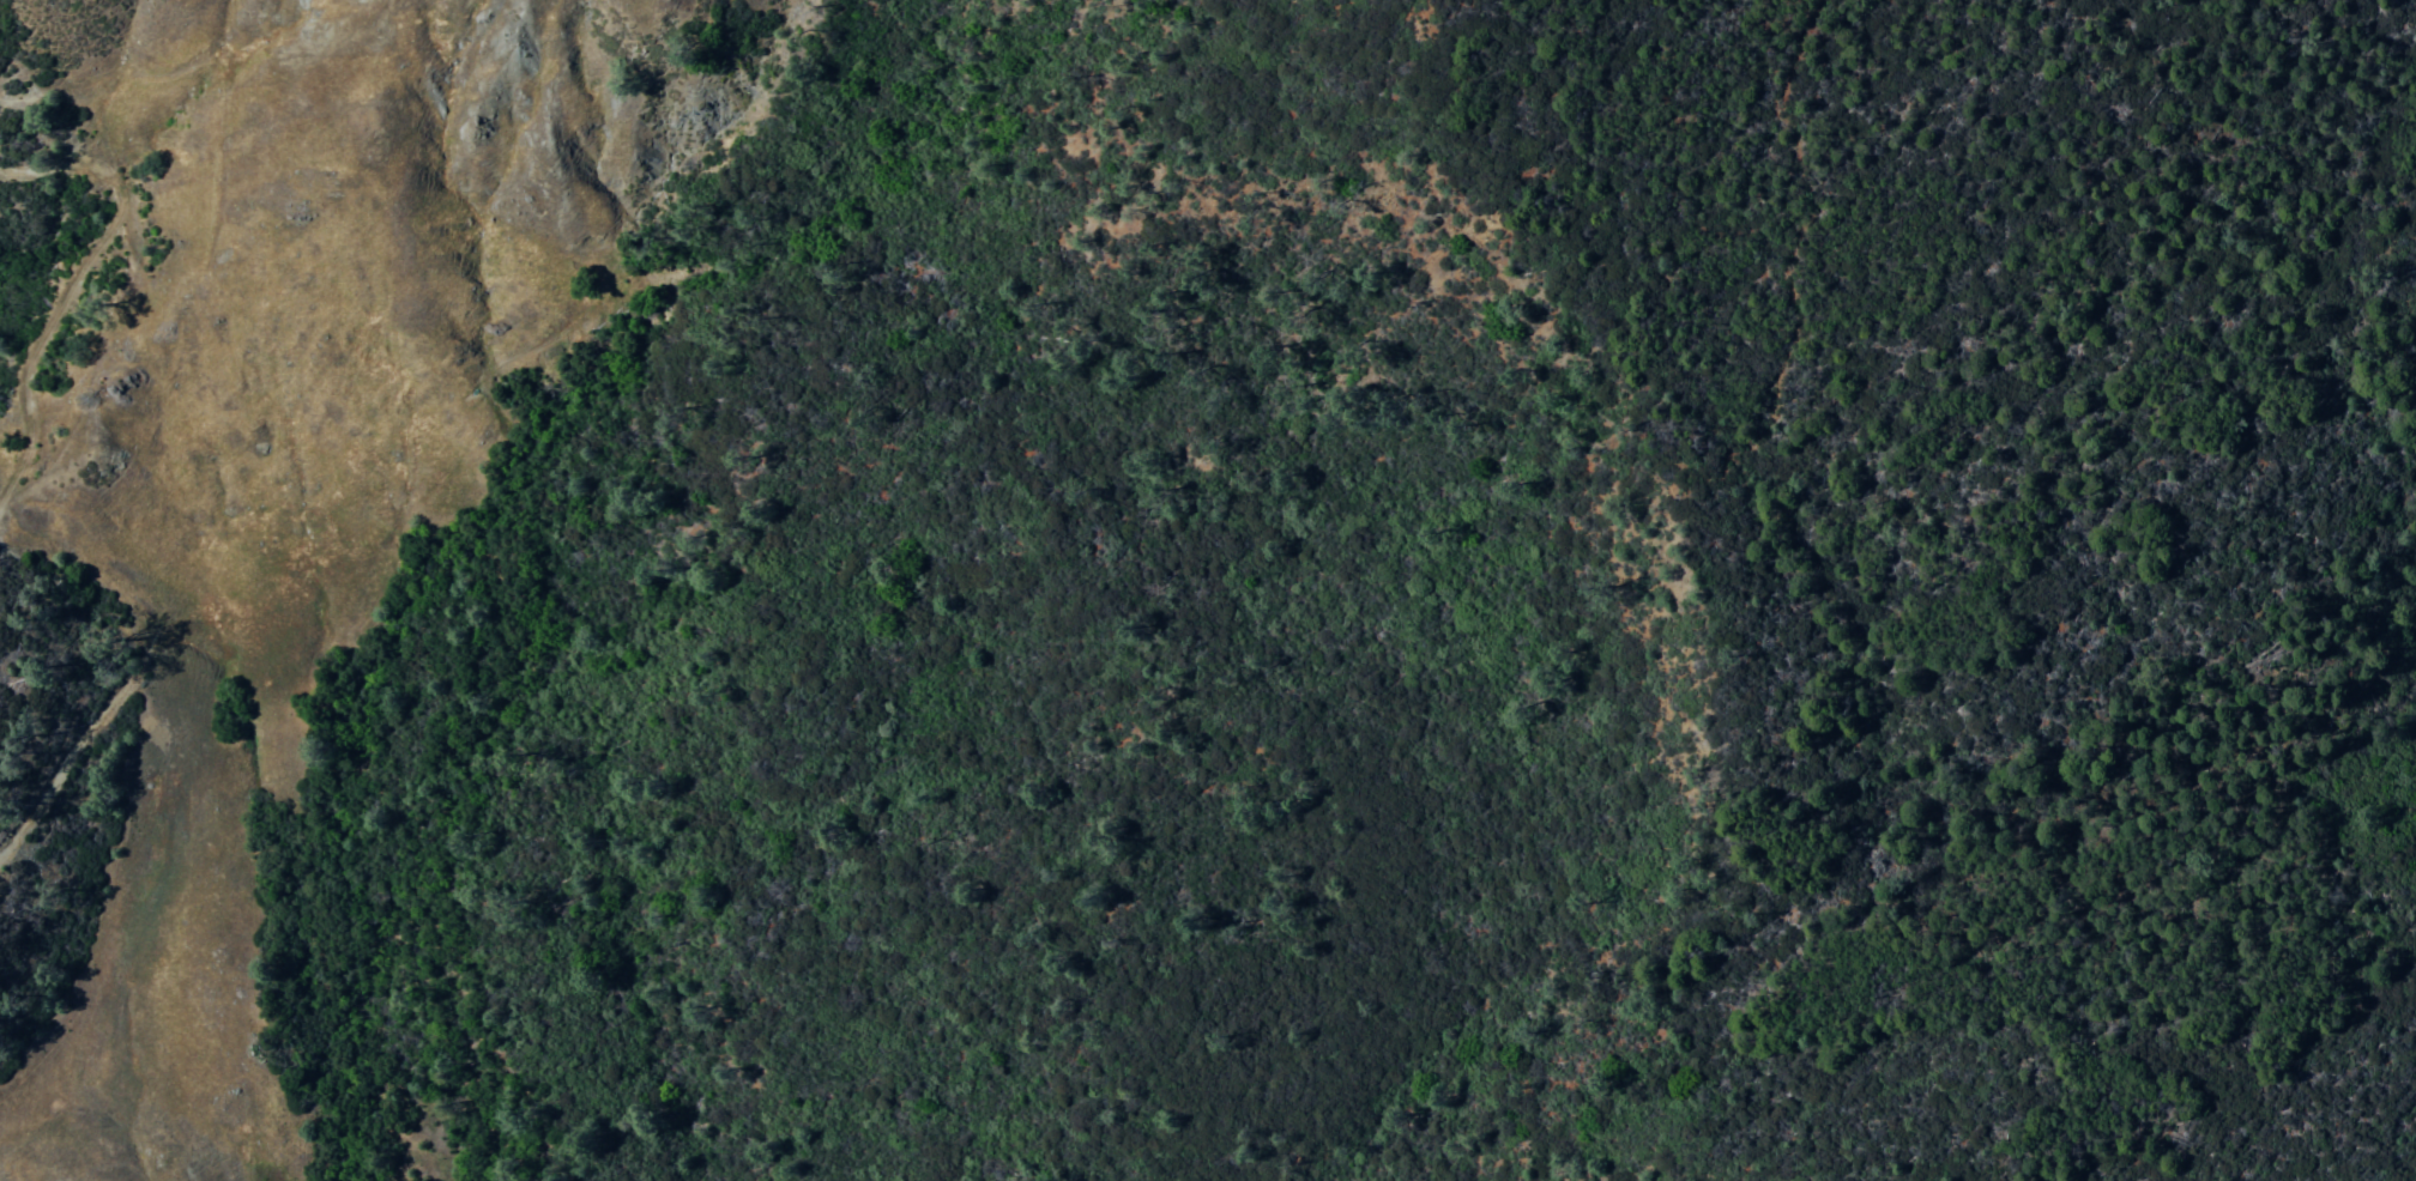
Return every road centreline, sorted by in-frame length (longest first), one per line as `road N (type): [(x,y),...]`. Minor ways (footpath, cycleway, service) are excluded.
road 1 (track): [(0,863),(11,864),(165,629),(278,599),(309,568),(399,539),(428,497),(451,489),(471,458),(491,373),(618,297),(620,278)]
road 2 (track): [(0,173),(104,165),(127,205),(34,374),(23,479),(0,520)]

